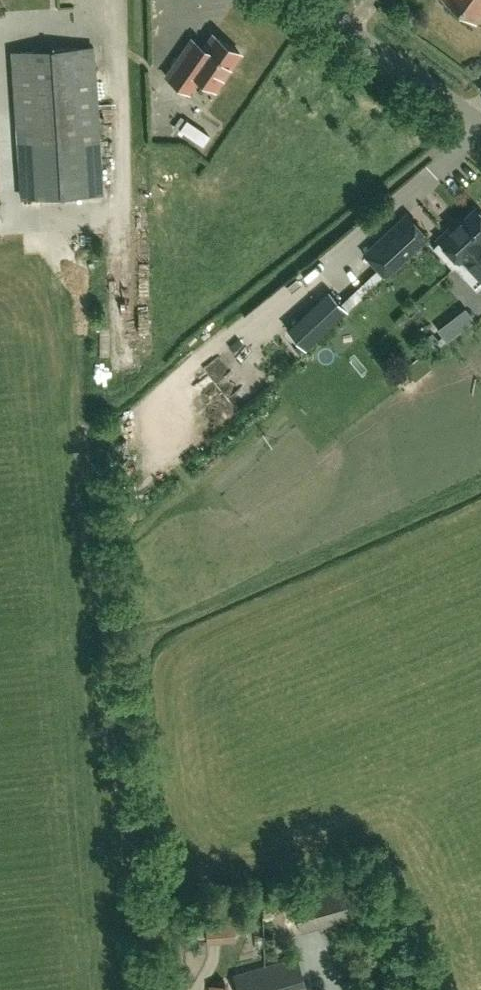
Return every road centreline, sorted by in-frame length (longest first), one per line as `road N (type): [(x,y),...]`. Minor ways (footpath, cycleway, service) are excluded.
road 1 (unclassified): [(480,126),(301,0)]

